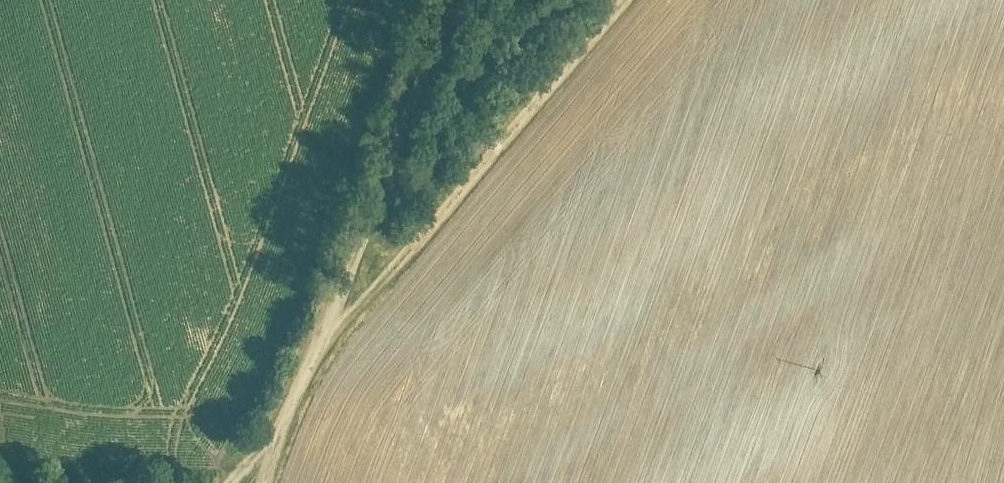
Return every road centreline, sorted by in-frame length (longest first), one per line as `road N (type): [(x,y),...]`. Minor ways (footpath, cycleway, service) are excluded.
road 1 (track): [(265,482),(444,0)]
road 2 (track): [(321,332),(435,216),(617,0)]

